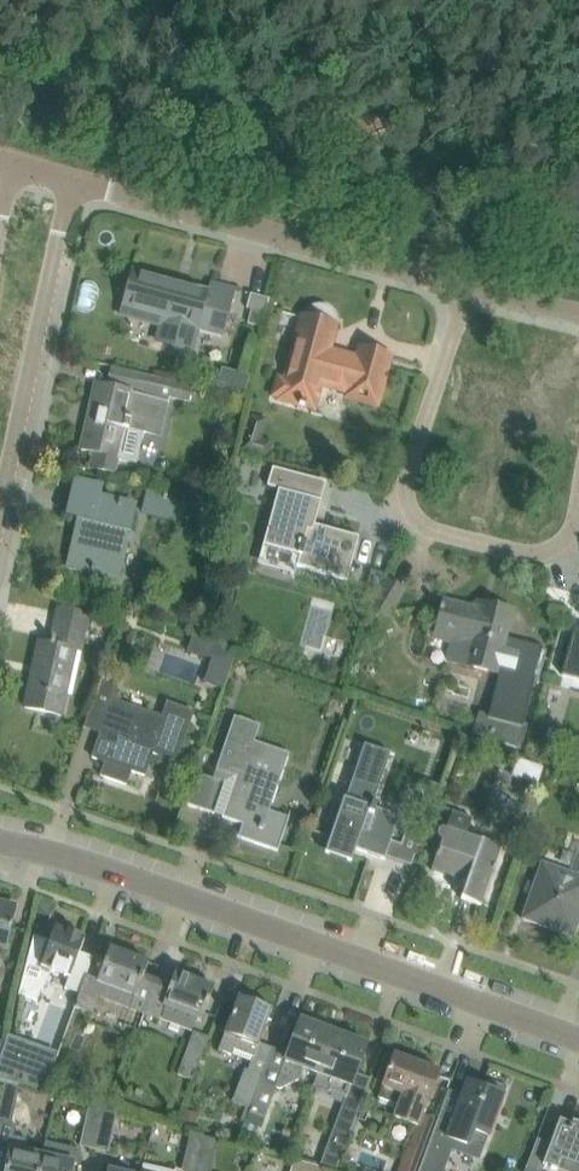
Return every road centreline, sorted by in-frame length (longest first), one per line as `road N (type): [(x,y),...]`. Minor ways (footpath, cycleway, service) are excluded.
road 1 (tertiary): [(578,1039),(48,848),(0,840)]
road 2 (residential): [(467,287),(406,479),(409,508),(425,527),(528,553),(561,546),(578,501)]
road 3 (unclassified): [(467,287),(73,179)]
road 4 (residential): [(0,518),(73,179)]

